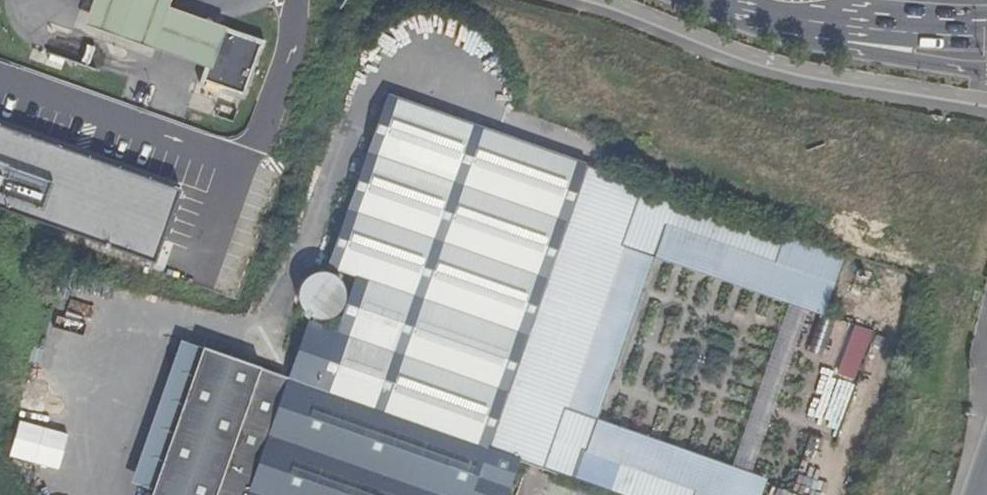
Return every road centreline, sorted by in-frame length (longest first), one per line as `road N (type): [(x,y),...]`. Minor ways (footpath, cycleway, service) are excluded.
road 1 (primary): [(799,20),(847,48),(986,69)]
road 2 (primary): [(799,20),(986,26)]

